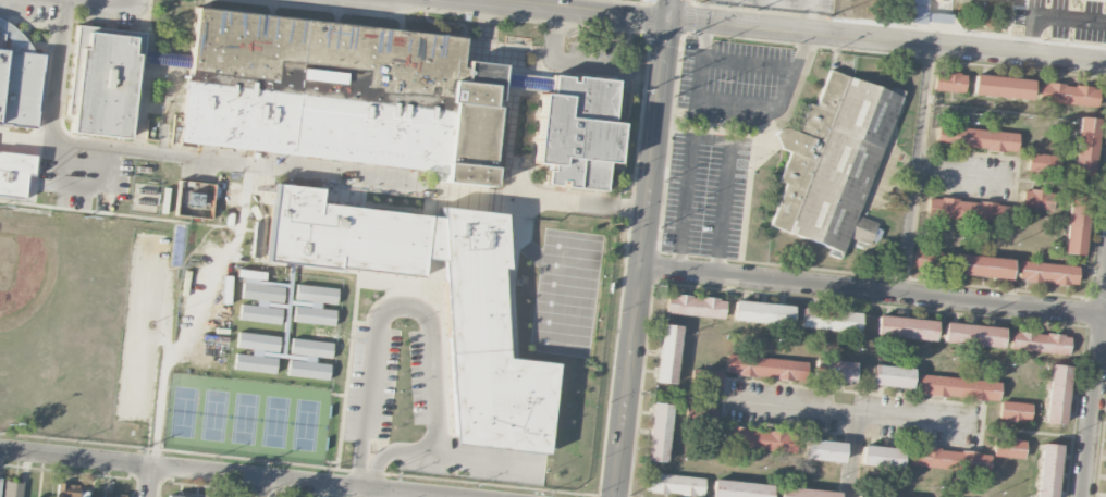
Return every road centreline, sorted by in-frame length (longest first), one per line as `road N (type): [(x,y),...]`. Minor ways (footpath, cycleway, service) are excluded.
road 1 (secondary): [(615,496),(669,18)]
road 2 (residential): [(1105,315),(641,268)]
road 3 (residential): [(438,496),(0,451)]
road 4 (residential): [(1105,64),(669,18)]
road 5 (residential): [(1105,315),(1085,496)]
road 6 (tertiary): [(669,18),(492,0)]

